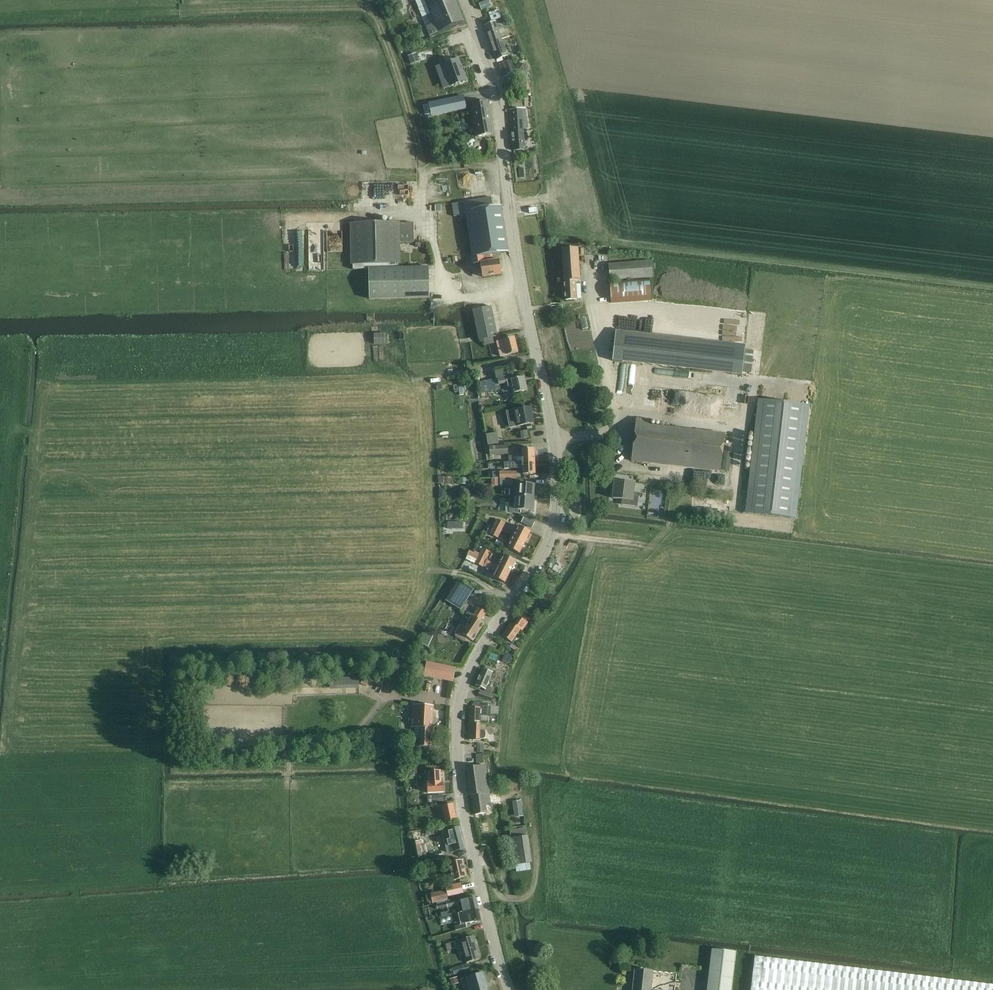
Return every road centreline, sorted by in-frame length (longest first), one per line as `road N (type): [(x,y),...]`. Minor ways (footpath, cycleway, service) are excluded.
road 1 (unclassified): [(510,989),(464,806),(458,712),(468,675),(548,544),(557,463),(510,218),(499,97),(464,0)]

